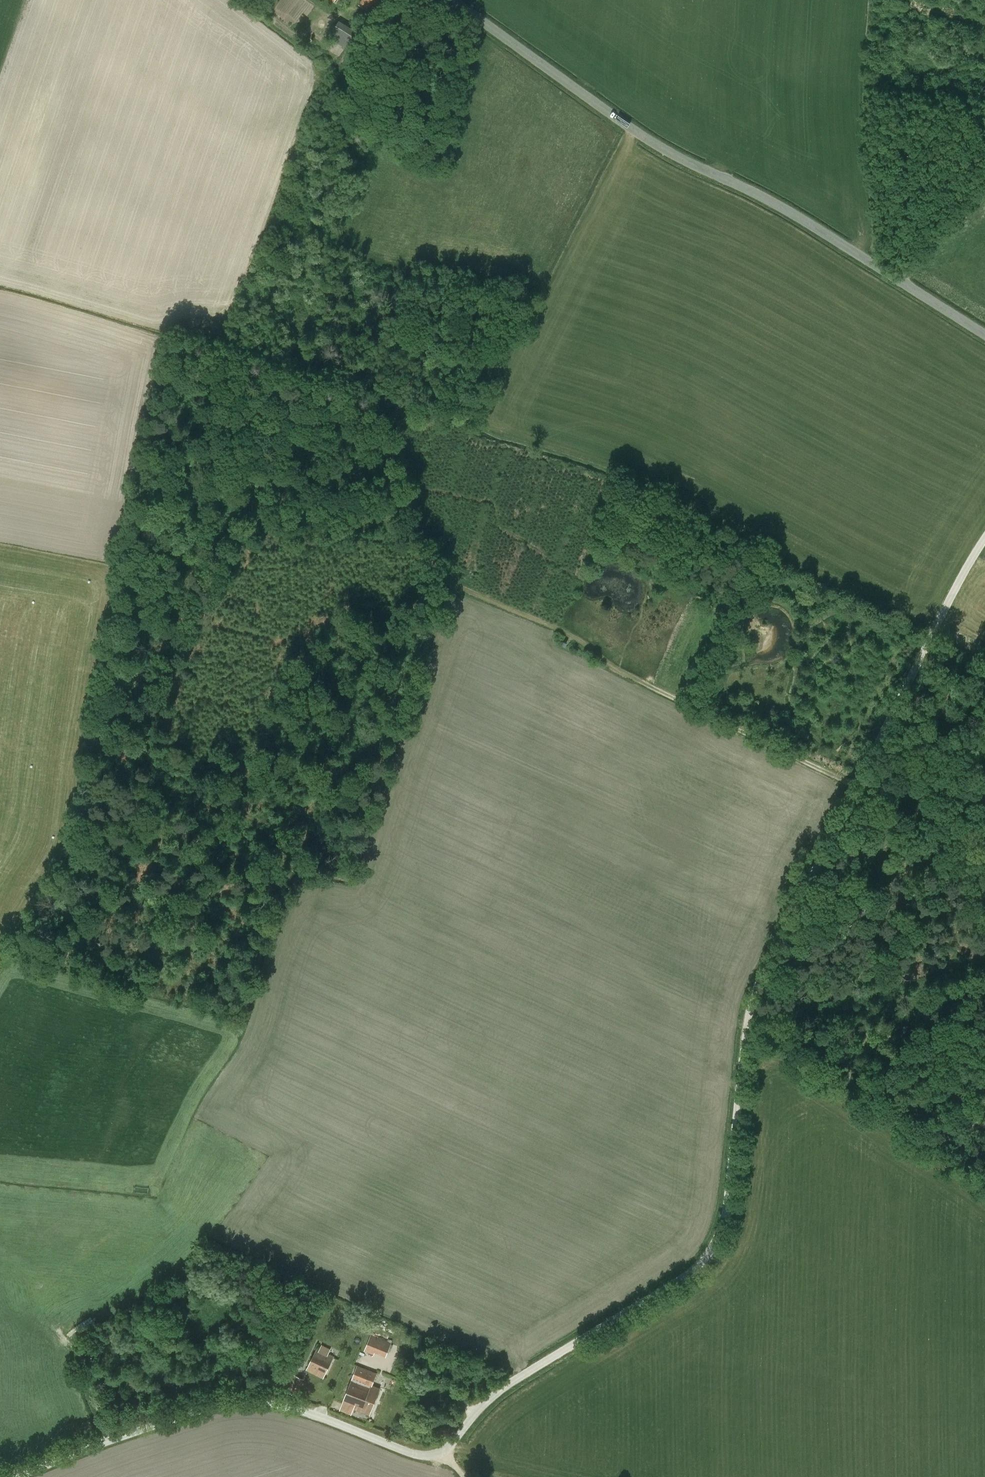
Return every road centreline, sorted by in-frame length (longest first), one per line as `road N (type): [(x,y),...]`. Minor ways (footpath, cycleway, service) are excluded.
road 1 (unclassified): [(444,1454),(503,1390),(702,1269),(716,1248),(747,1029),(984,539)]
road 2 (tertiary): [(984,335),(813,225),(645,138),(454,0)]
road 3 (unclassified): [(24,1476),(210,1410),(265,1404),(321,1416),(422,1458),(444,1454)]

